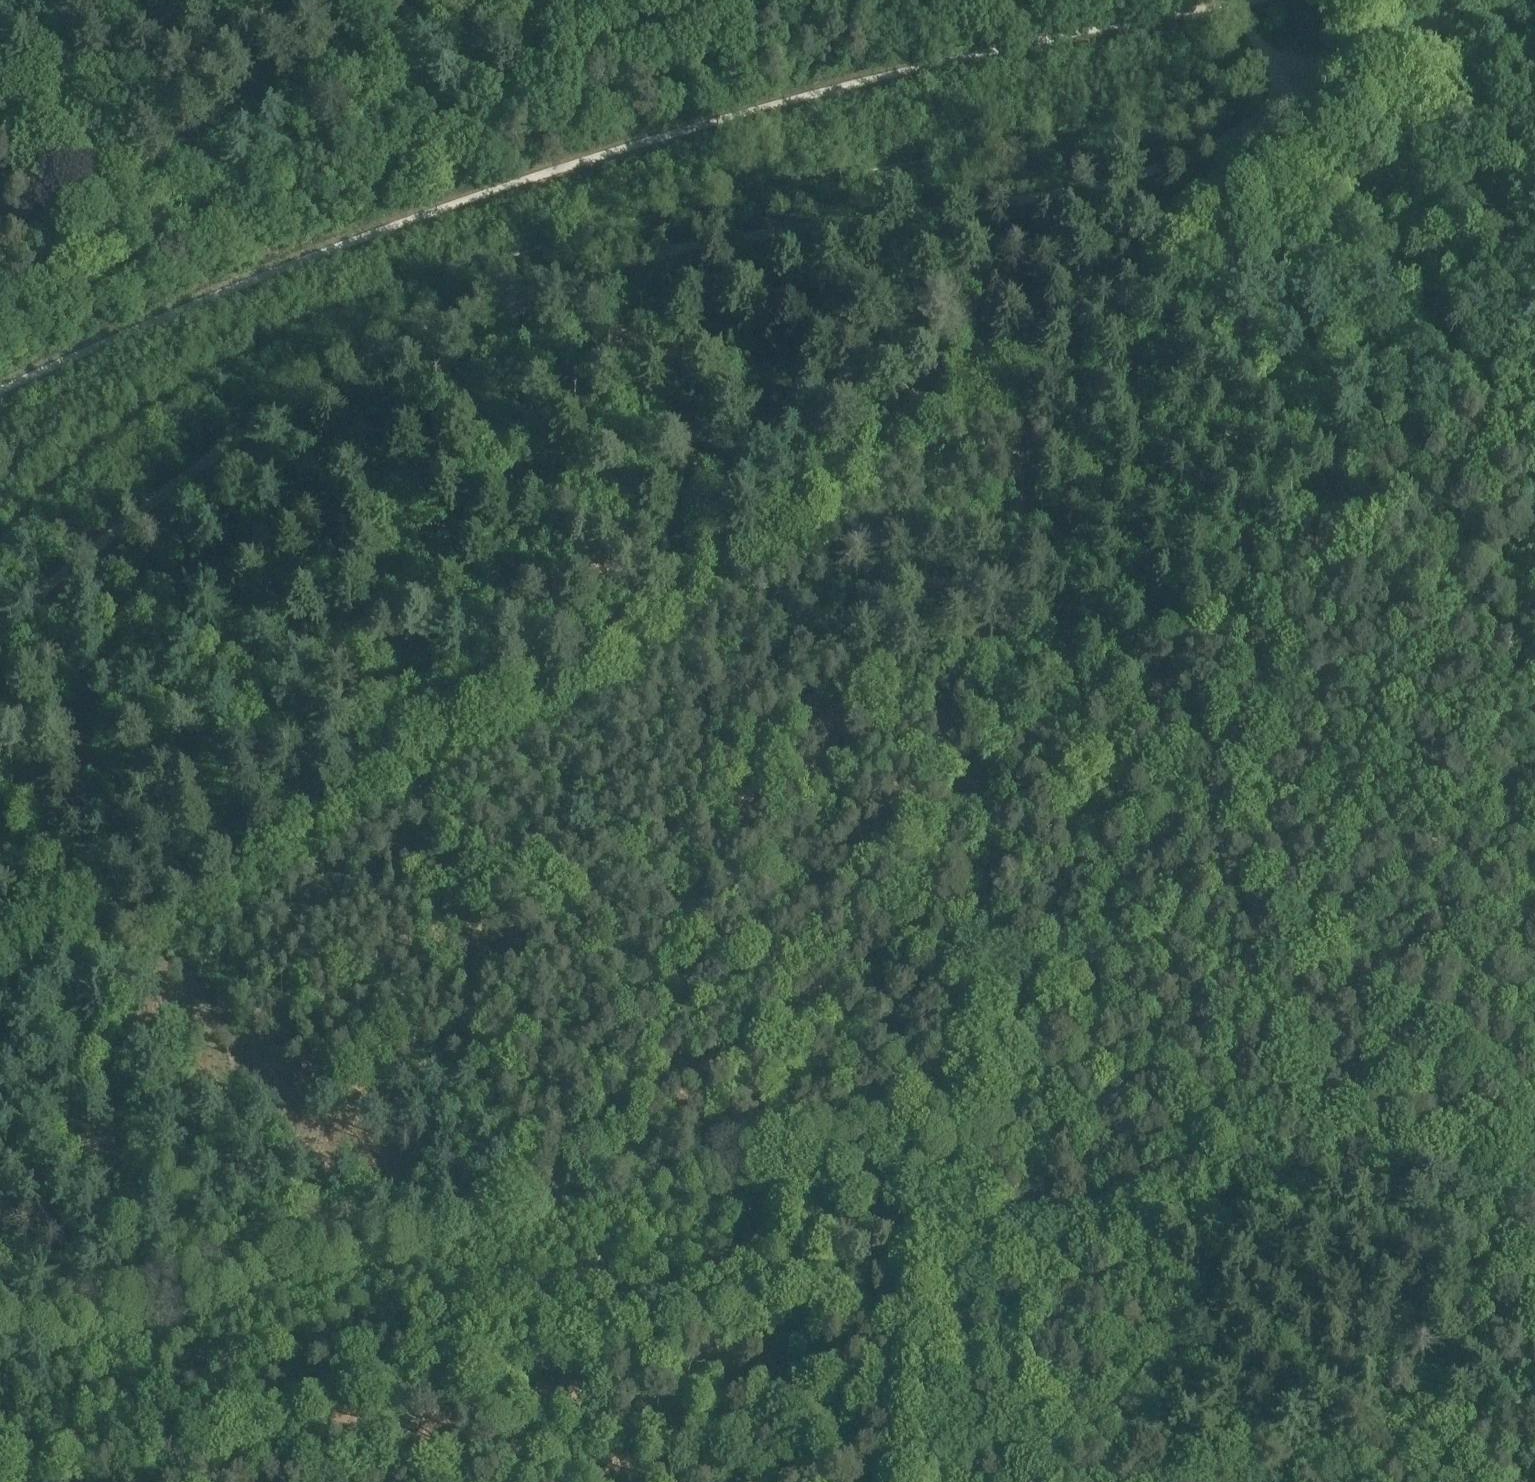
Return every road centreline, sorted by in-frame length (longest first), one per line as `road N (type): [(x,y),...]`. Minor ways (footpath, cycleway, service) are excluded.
road 1 (track): [(0,288),(93,248),(686,40),(866,0)]
road 2 (track): [(1286,102),(1534,511)]
road 3 (track): [(1286,102),(1466,15)]

